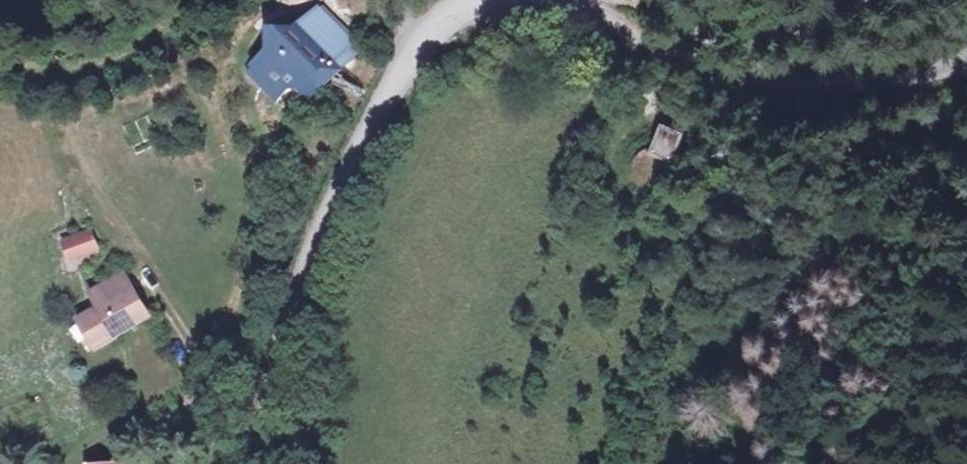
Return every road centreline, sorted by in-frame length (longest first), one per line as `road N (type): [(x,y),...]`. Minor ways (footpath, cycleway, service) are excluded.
road 1 (unclassified): [(263,463),(313,252),(378,108),(446,15),(485,0)]
road 2 (unclassified): [(966,58),(921,77),(848,84),(775,79),(572,0)]
road 3 (track): [(887,0),(796,34),(735,24),(668,0)]

